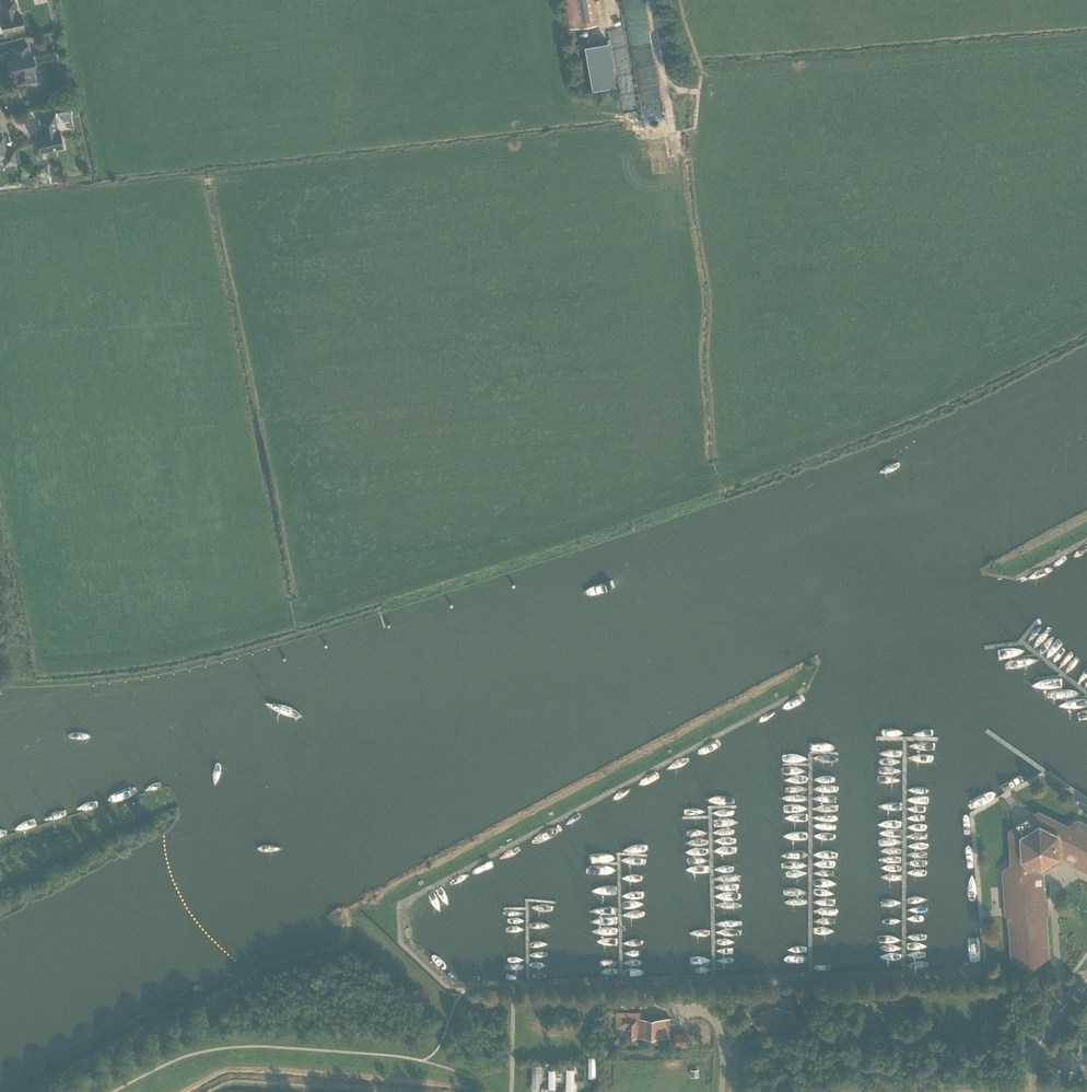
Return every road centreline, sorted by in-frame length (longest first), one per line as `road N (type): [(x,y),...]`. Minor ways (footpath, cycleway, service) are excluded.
road 1 (track): [(0,874),(124,821)]

